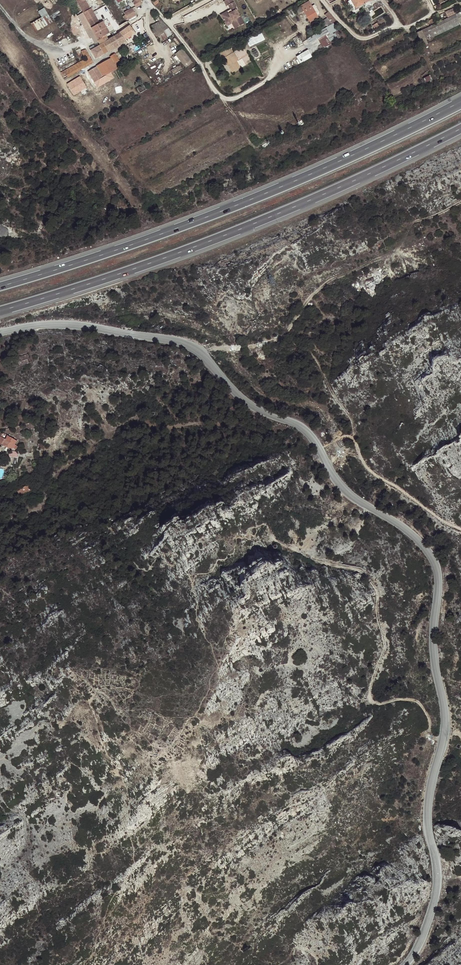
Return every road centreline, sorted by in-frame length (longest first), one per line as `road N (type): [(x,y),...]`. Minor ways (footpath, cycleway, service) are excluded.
road 1 (unclassified): [(0,332),(71,325),(192,349),(253,406),(302,427),(348,493),(409,532),(436,564),(435,651),(445,732),(427,806),(437,890),(405,964)]
road 2 (motorway): [(460,102),(236,206),(0,286)]
road 3 (motorway): [(0,311),(244,228),(460,128)]
road 4 (track): [(320,450),(352,437),(368,469),(460,529)]
road 5 (residential): [(460,4),(366,38),(323,0)]
road 6 (residential): [(232,99),(216,93),(150,4)]
road 7 (residential): [(0,6),(35,41),(59,49),(83,43),(96,63)]

